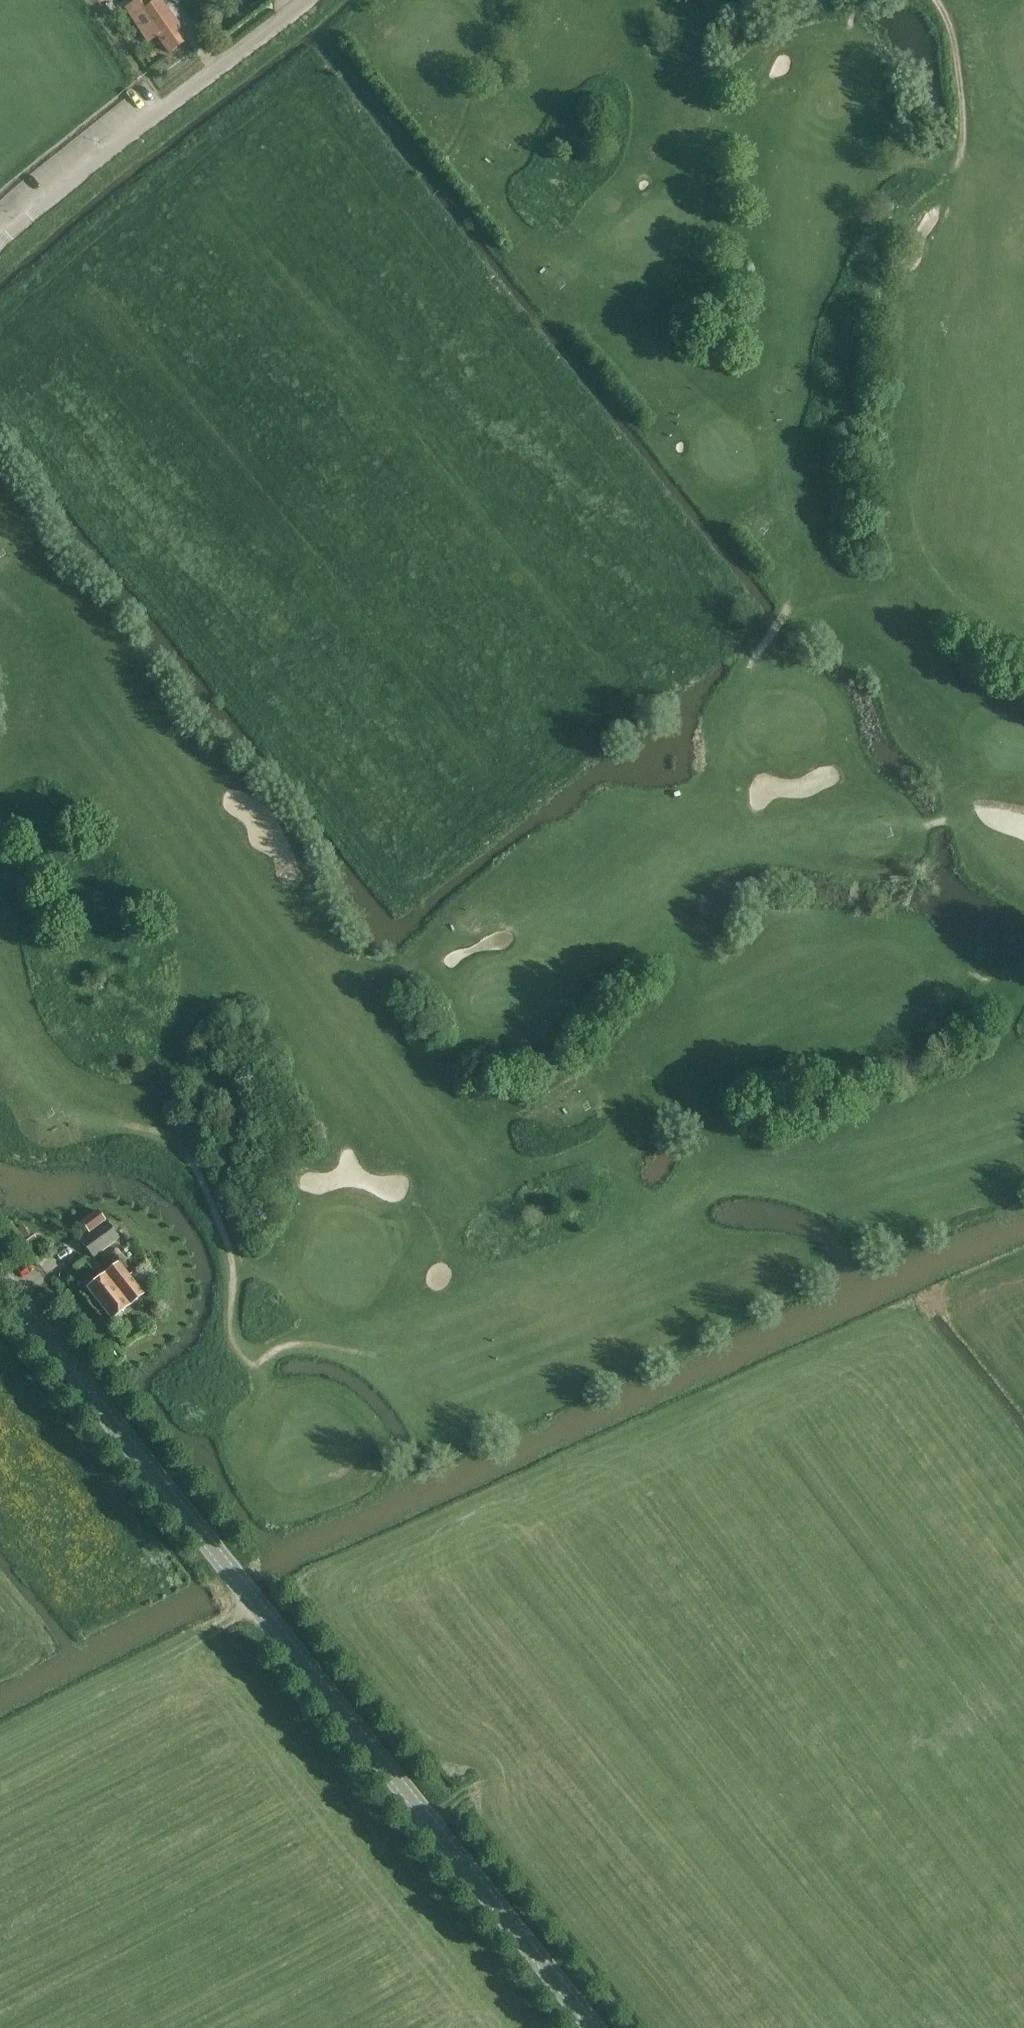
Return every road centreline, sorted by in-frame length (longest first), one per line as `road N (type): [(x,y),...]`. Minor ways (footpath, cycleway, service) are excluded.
road 1 (tertiary): [(592,2027),(0,1280)]
road 2 (unclassified): [(0,246),(305,0)]

